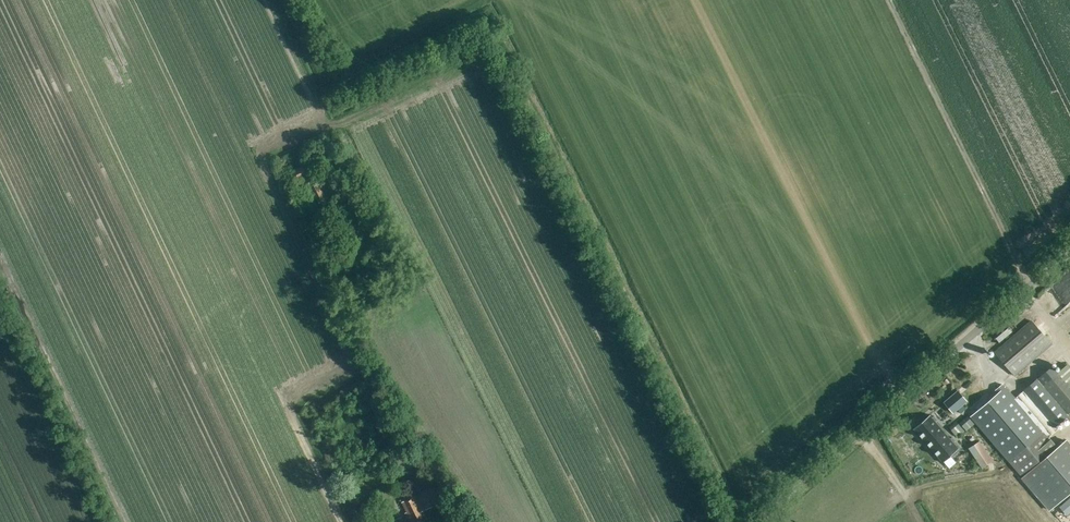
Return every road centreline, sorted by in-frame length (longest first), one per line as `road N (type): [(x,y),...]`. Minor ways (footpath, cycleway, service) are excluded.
road 1 (track): [(286,0),(317,61),(350,77),(463,25),(487,28),(733,511)]
road 2 (unclassified): [(756,521),(1069,251)]

